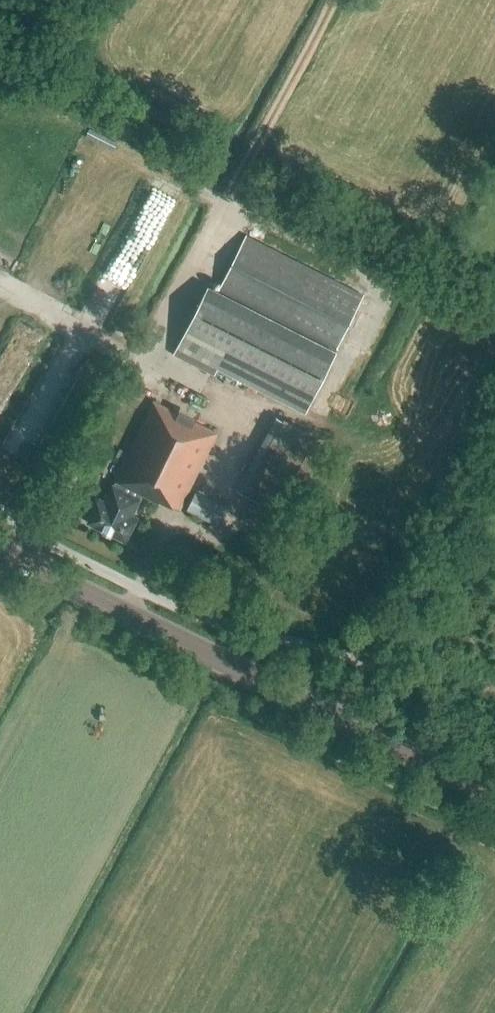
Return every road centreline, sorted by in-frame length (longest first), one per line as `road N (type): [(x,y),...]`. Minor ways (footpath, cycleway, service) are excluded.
road 1 (track): [(29,563),(339,0)]
road 2 (secondary): [(0,548),(494,794)]
road 3 (track): [(347,724),(494,422)]

